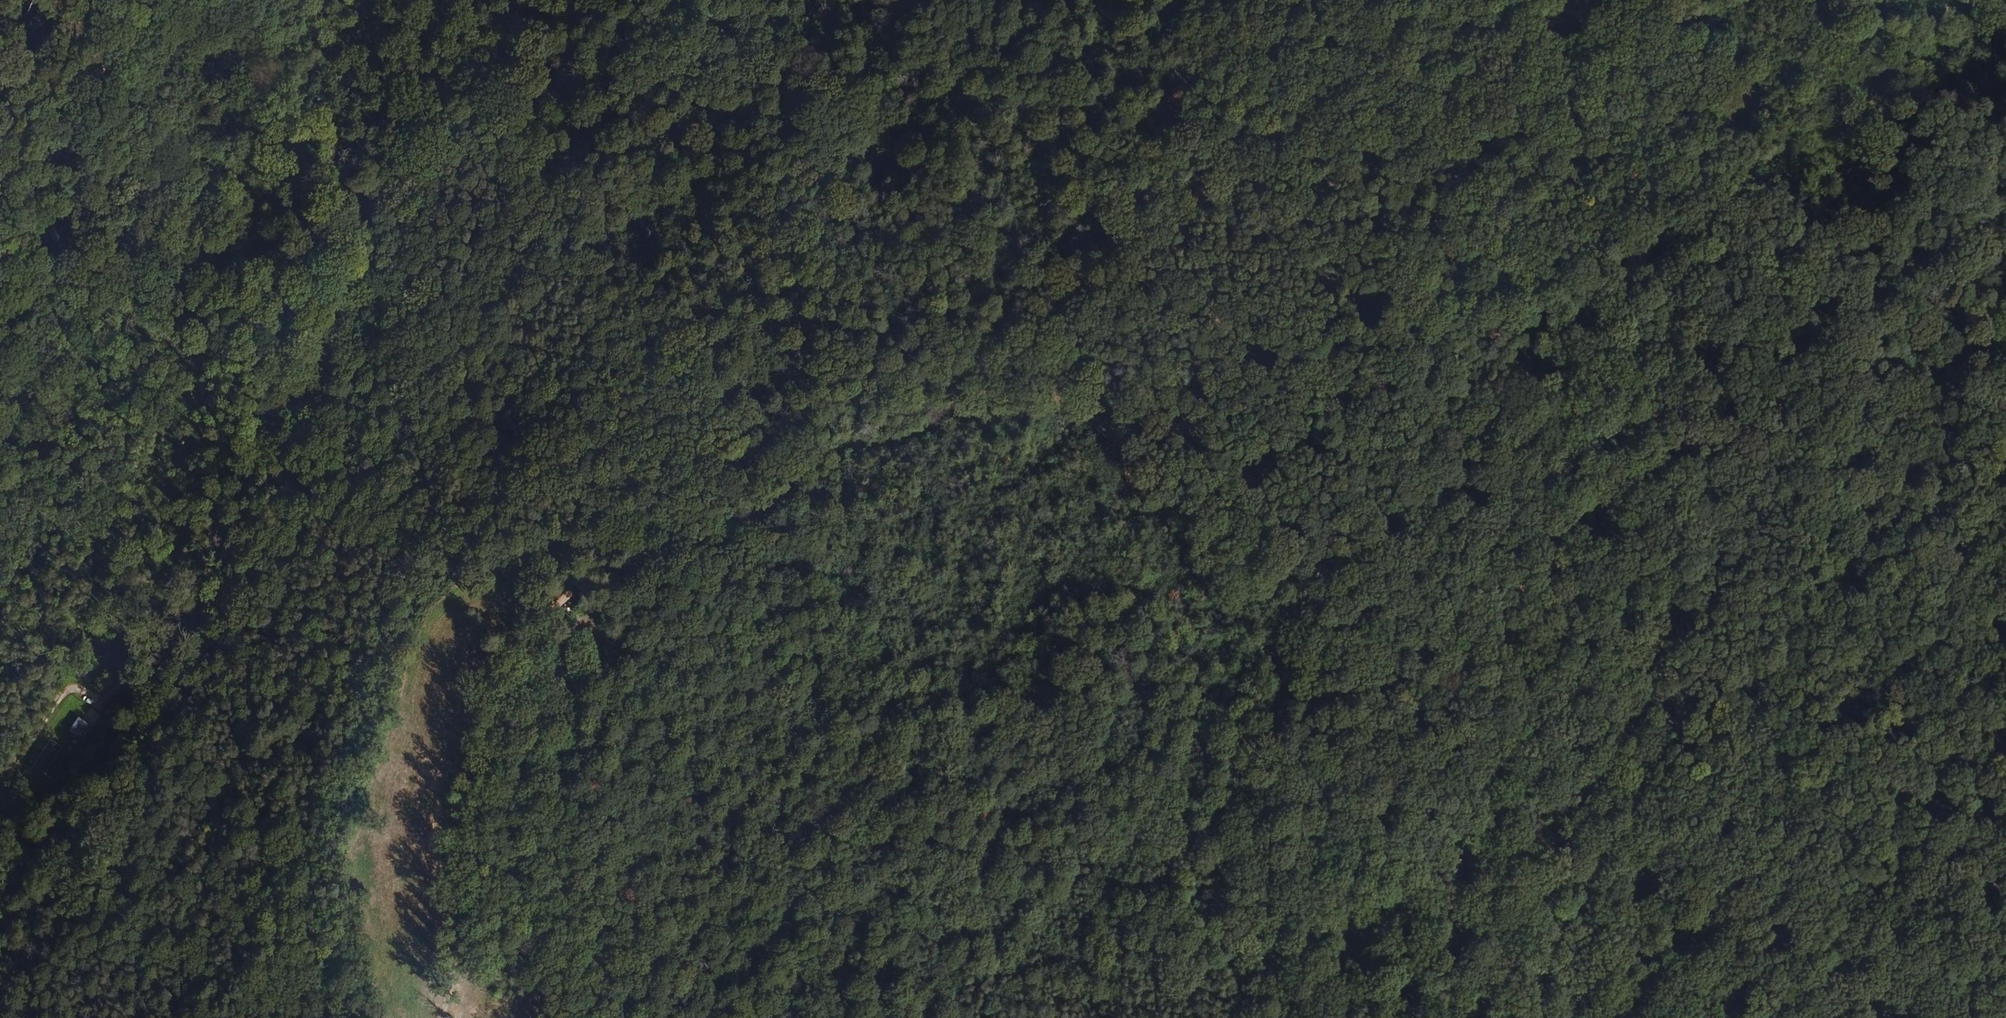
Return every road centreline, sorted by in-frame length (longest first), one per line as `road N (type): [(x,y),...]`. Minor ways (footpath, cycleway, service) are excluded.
road 1 (track): [(317,0),(135,193),(63,139)]
road 2 (track): [(107,680),(98,696),(74,689),(59,702),(0,796)]

